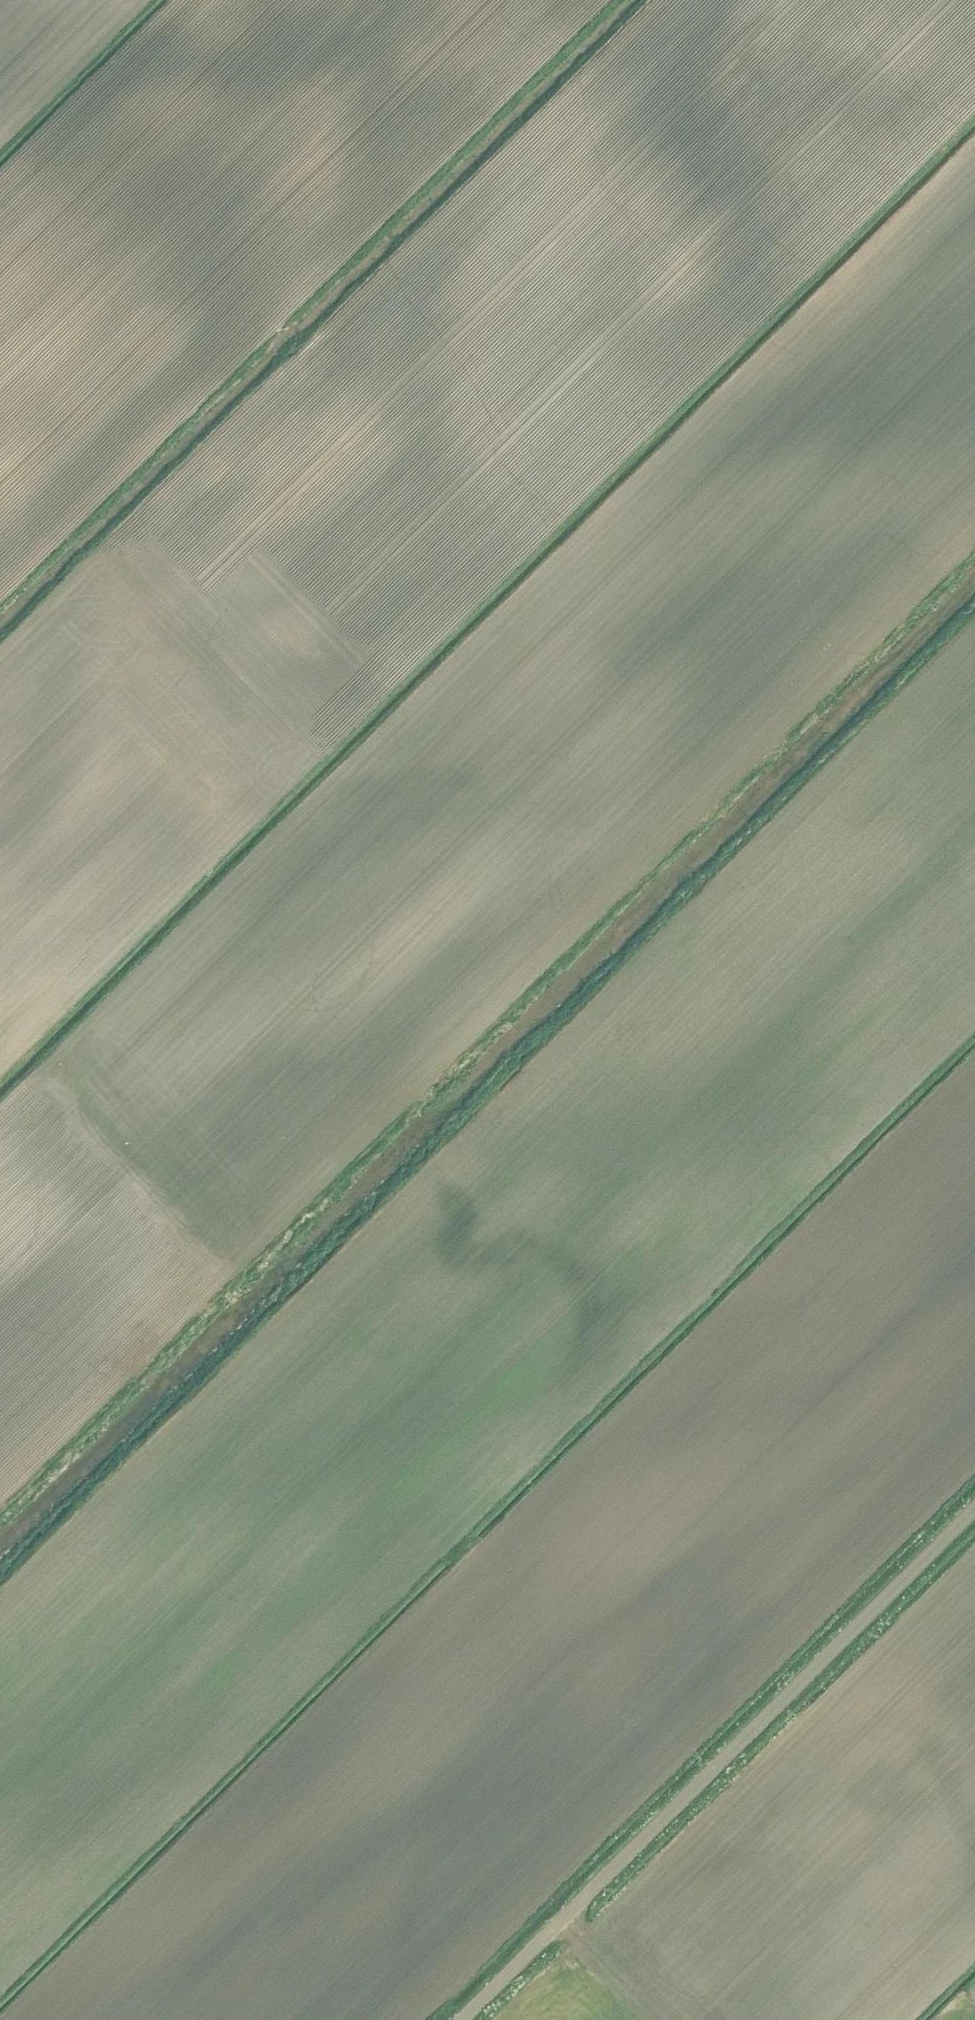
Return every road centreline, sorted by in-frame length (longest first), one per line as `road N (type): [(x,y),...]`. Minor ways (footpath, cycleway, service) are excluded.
road 1 (unclassified): [(462,2019),(974,1511)]

